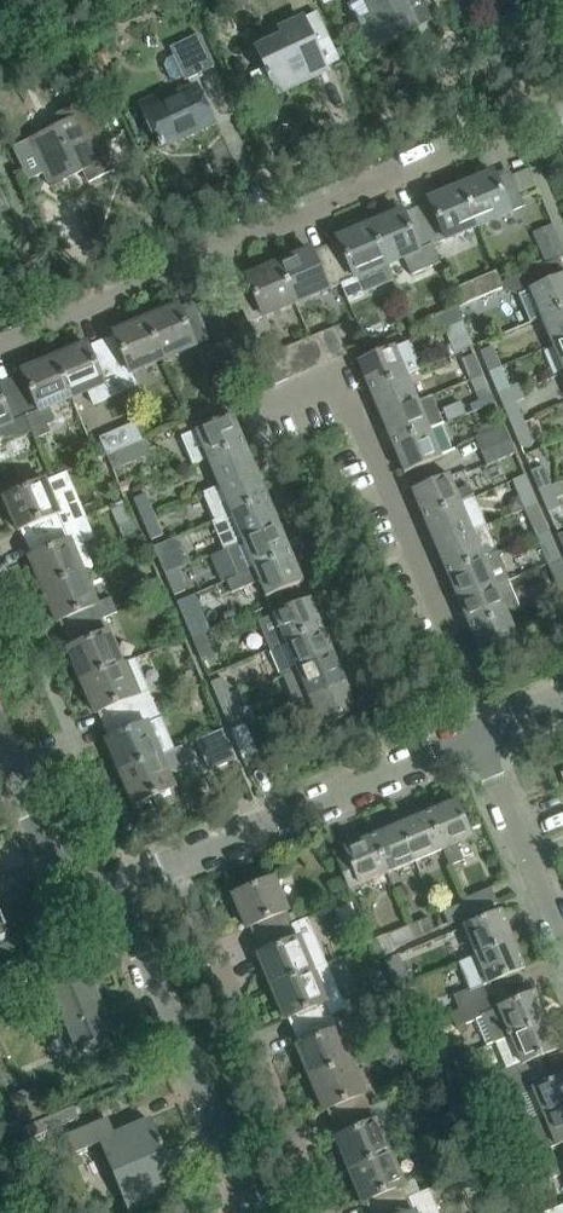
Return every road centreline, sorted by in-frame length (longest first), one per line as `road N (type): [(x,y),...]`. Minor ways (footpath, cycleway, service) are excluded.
road 1 (residential): [(0,342),(133,288),(183,254),(274,229),(439,160),(562,96)]
road 2 (residential): [(489,731),(341,376),(249,412)]
road 3 (residential): [(344,1212),(187,842)]
road 4 (residential): [(265,1212),(130,895),(123,863)]
road 5 (residential): [(187,842),(489,731)]
road 6 (residential): [(123,863),(70,836),(0,709)]
road 7 (residential): [(562,911),(489,731)]

